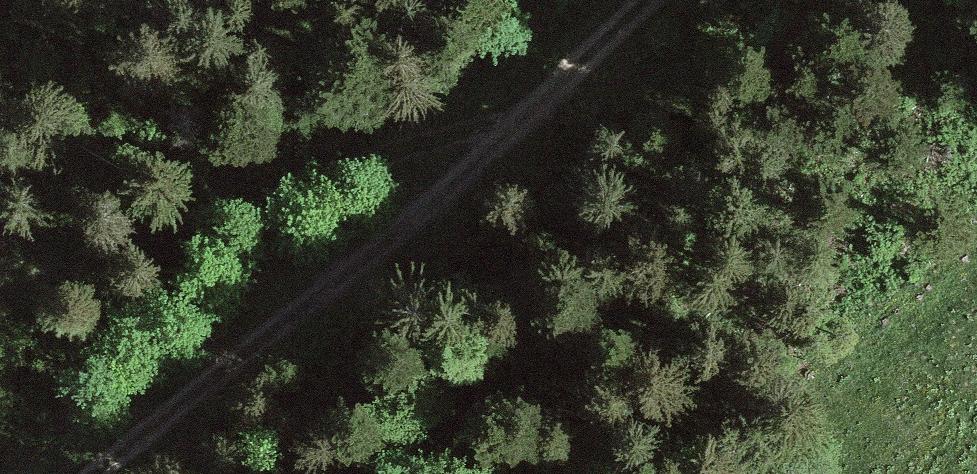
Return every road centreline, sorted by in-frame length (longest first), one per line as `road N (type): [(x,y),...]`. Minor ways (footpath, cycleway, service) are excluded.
road 1 (track): [(606,96),(463,244),(192,473)]
road 2 (track): [(155,230),(518,116),(606,96)]
road 3 (track): [(606,96),(877,0)]
road 4 (track): [(708,0),(606,96)]

